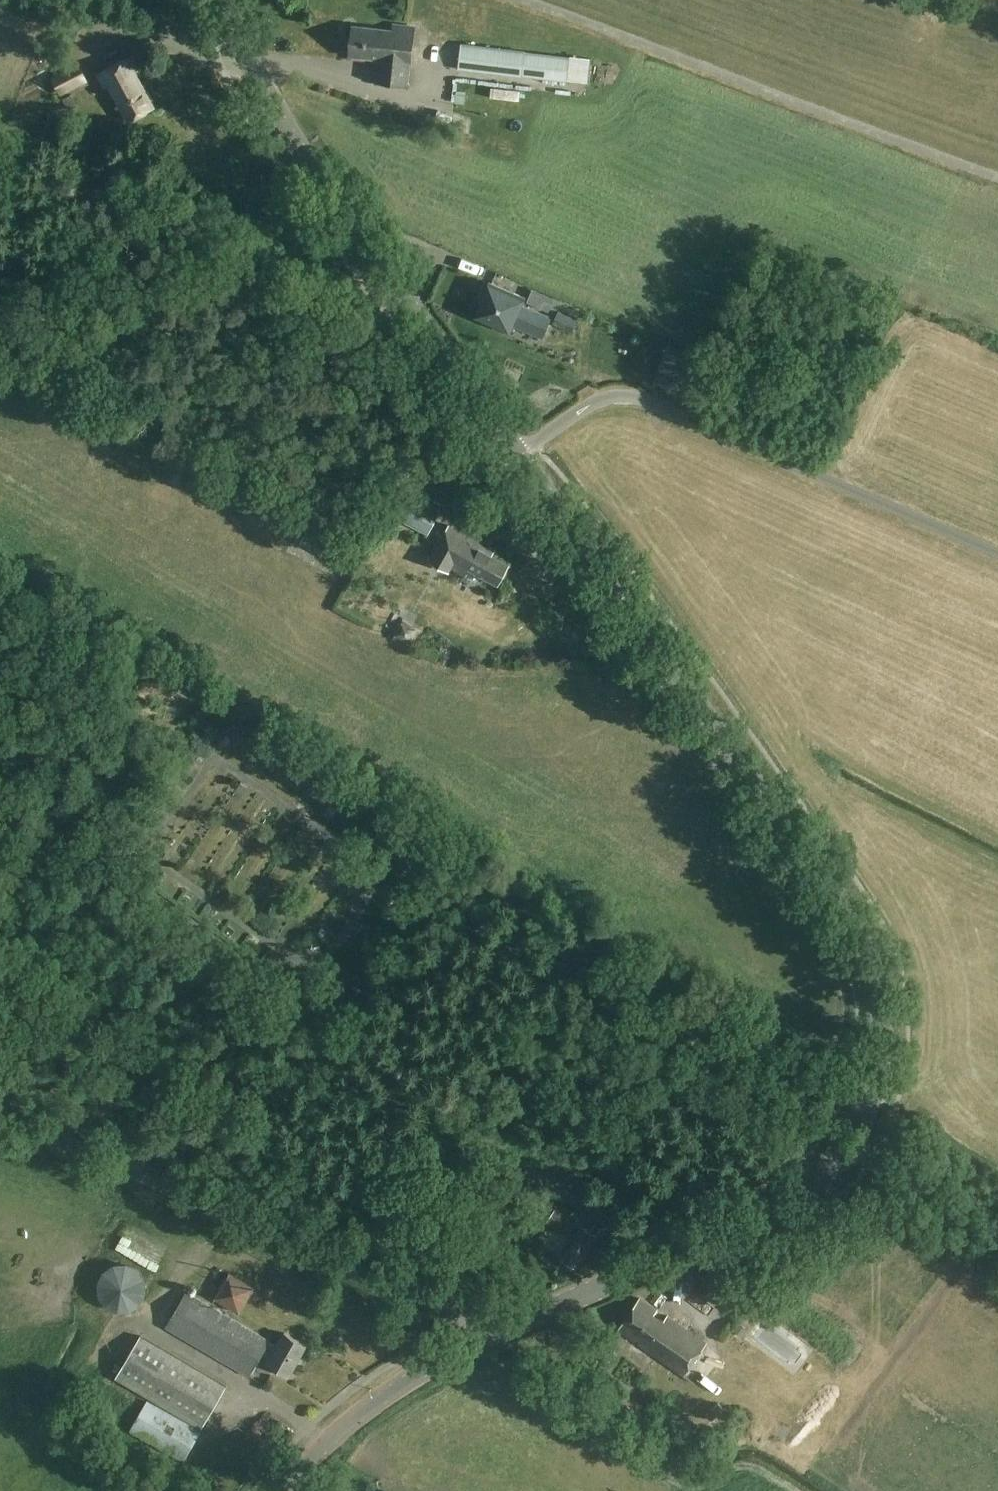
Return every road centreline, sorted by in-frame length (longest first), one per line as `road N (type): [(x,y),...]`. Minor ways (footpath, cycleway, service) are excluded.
road 1 (tertiary): [(653,1263),(789,1202),(845,1150),(880,1061),(880,989),(844,905),(522,455)]
road 2 (unclassified): [(997,551),(627,395),(577,413),(522,455)]
road 3 (tertiary): [(522,455),(289,147),(262,103),(249,61)]
road 4 (unclassified): [(492,1335),(129,1174)]
road 5 (unclassified): [(638,1244),(341,1023)]
road 6 (tertiary): [(283,1490),(364,1412),(492,1335)]
road 7 (unclassified): [(202,960),(122,1062),(110,1093),(111,1127),(129,1174)]
road 8 (unclassified): [(249,61),(217,58),(59,0)]
road 9 (tertiary): [(492,1335),(653,1263)]
road 10 (unclassified): [(341,1023),(216,940),(202,960)]
road 11 (unclassified): [(202,960),(281,1016),(341,1023)]
road 12 (track): [(997,1241),(870,1163)]
road 13 (unclassified): [(129,1174),(0,1120)]

